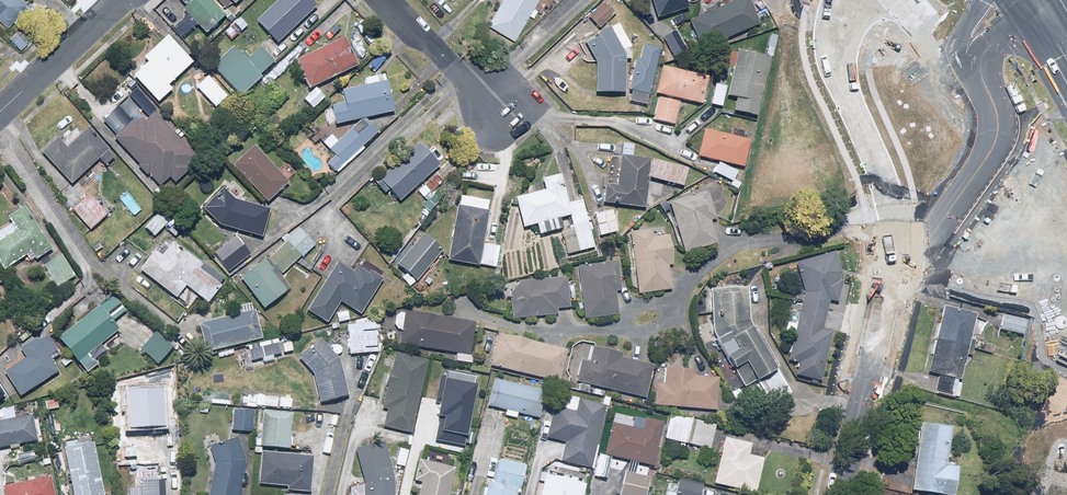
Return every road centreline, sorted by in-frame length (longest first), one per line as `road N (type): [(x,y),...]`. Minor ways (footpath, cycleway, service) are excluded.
road 1 (residential): [(851,0),(837,53),(846,99),(896,211),(894,288),(842,494)]
road 2 (primary): [(1066,189),(994,71),(931,0)]
road 3 (residential): [(119,0),(0,112)]
road 4 (residential): [(391,0),(498,108)]

